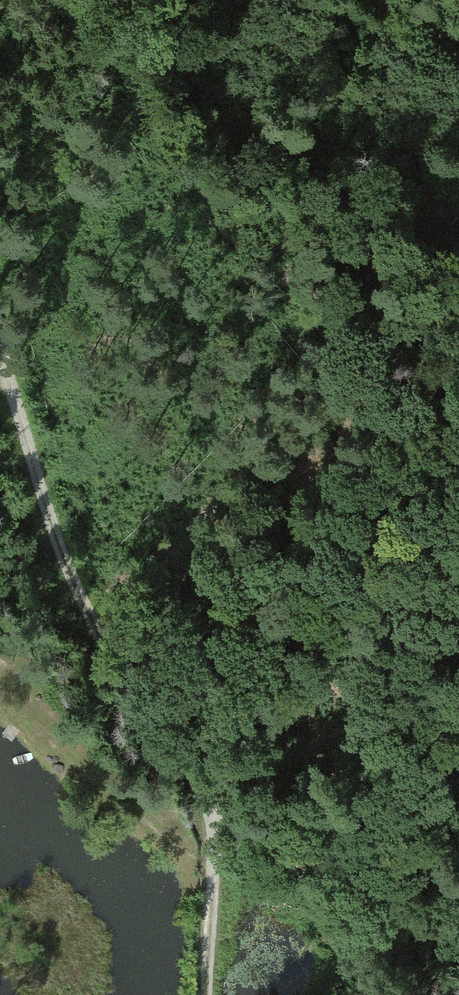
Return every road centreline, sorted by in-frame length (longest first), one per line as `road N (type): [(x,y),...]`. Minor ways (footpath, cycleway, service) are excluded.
road 1 (track): [(203,994),(210,811),(61,573),(0,333)]
road 2 (track): [(210,811),(321,891),(403,905),(458,902)]

